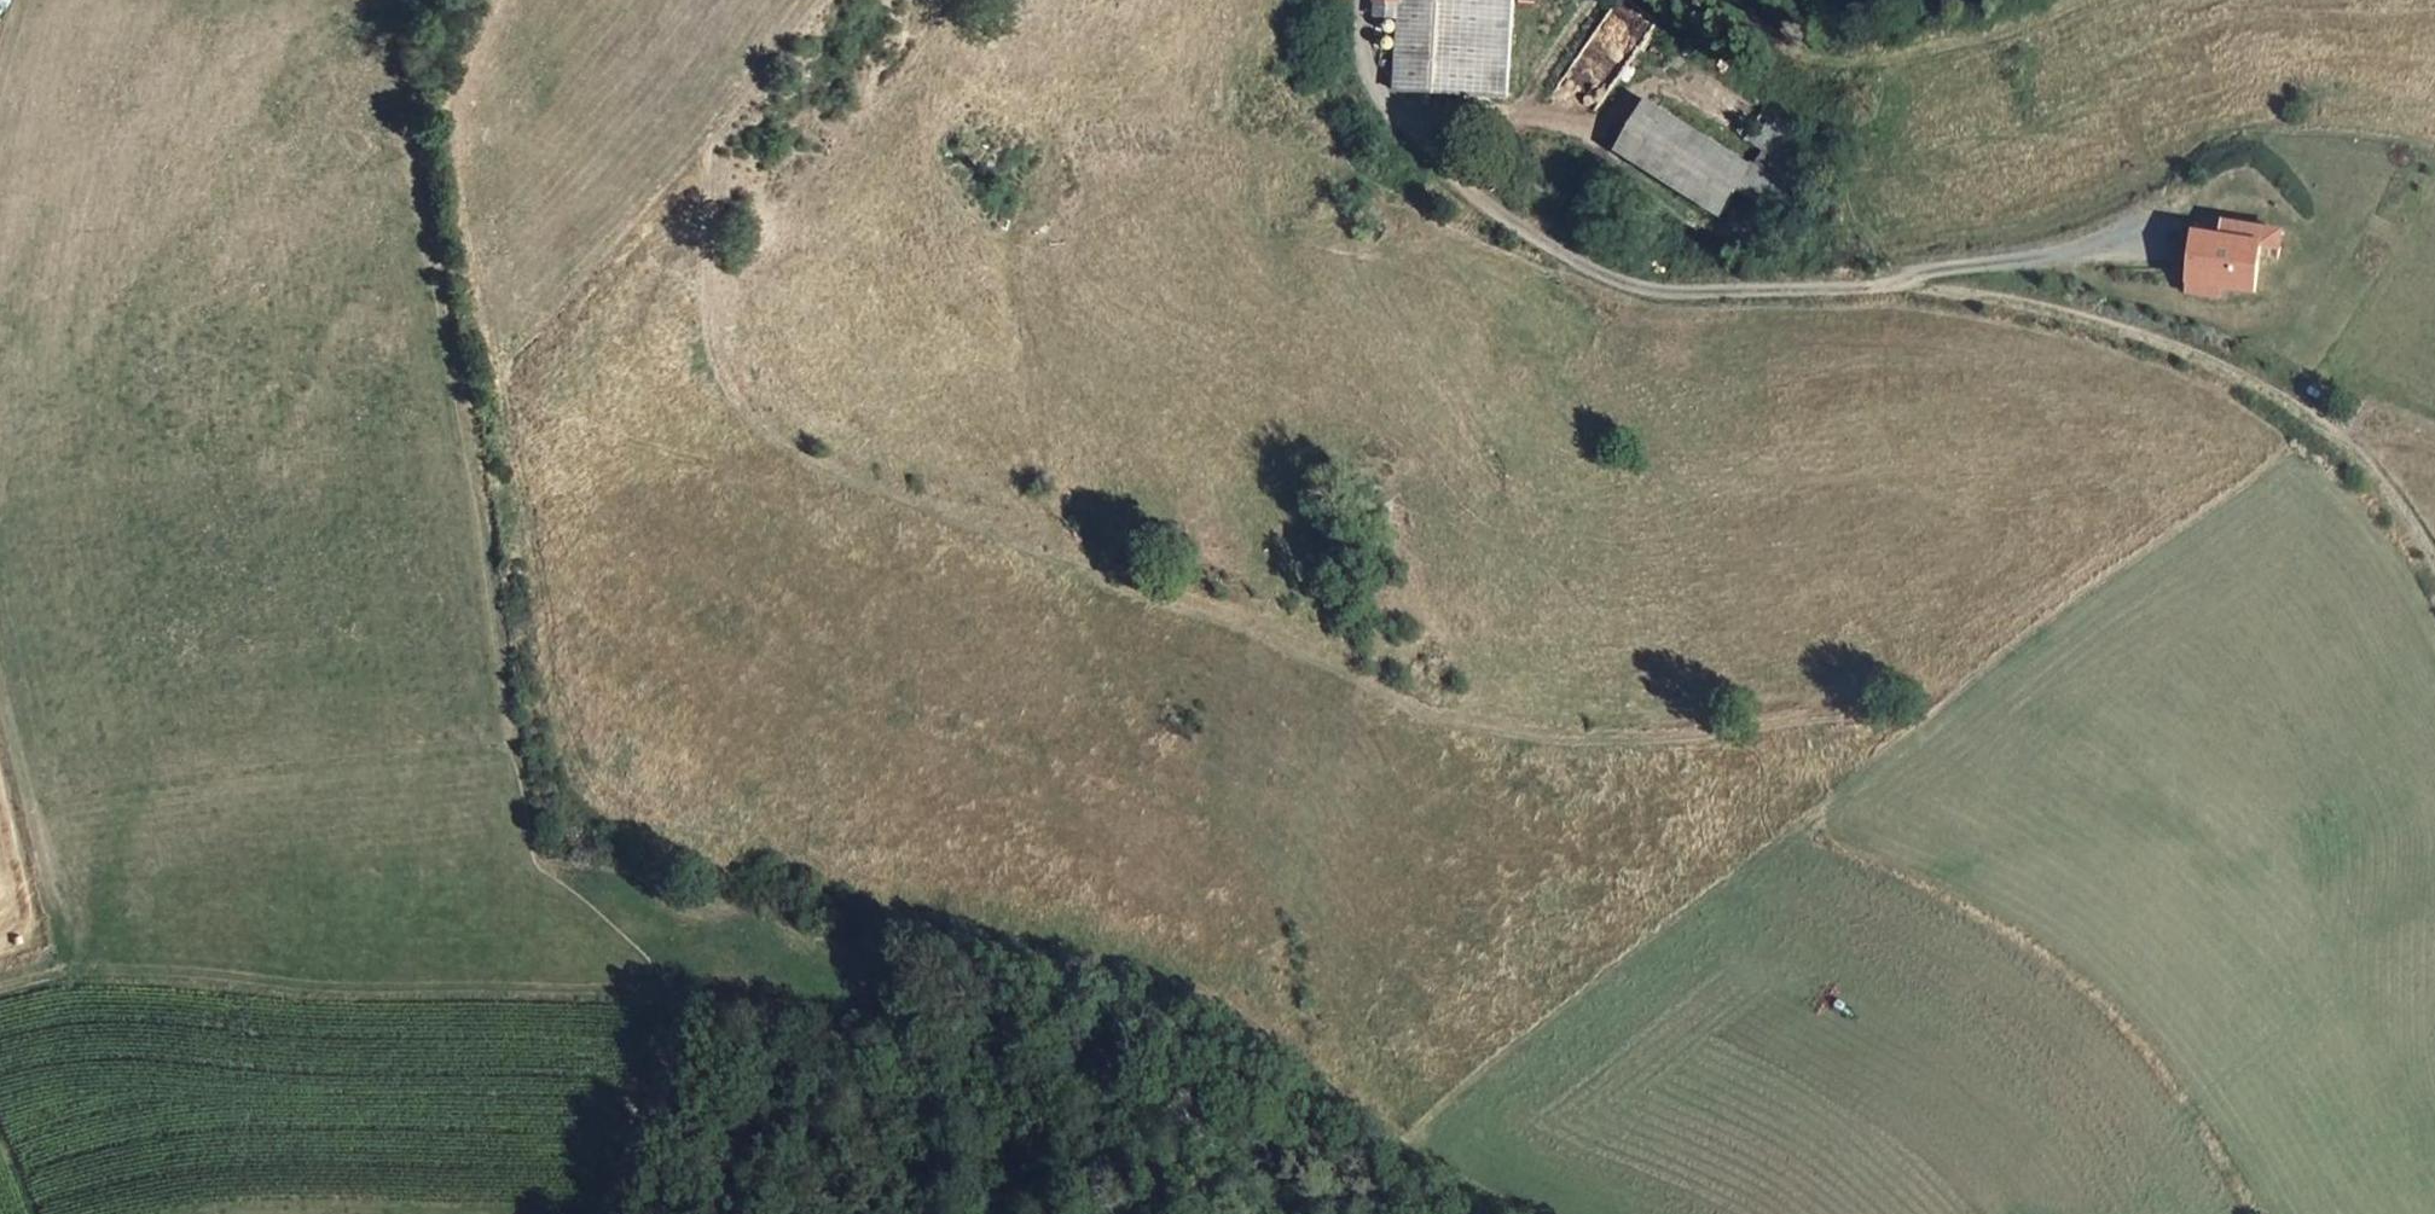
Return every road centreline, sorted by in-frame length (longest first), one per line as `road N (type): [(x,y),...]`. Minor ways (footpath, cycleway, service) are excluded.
road 1 (unclassified): [(1364,0),(1362,66),(1383,101),(1450,181),(1580,268),(1657,295),(1900,286)]
road 2 (track): [(2434,565),(2408,514),(2329,427),(2194,353),(2039,306),(1900,286)]
road 3 (track): [(1450,181),(1599,0)]

